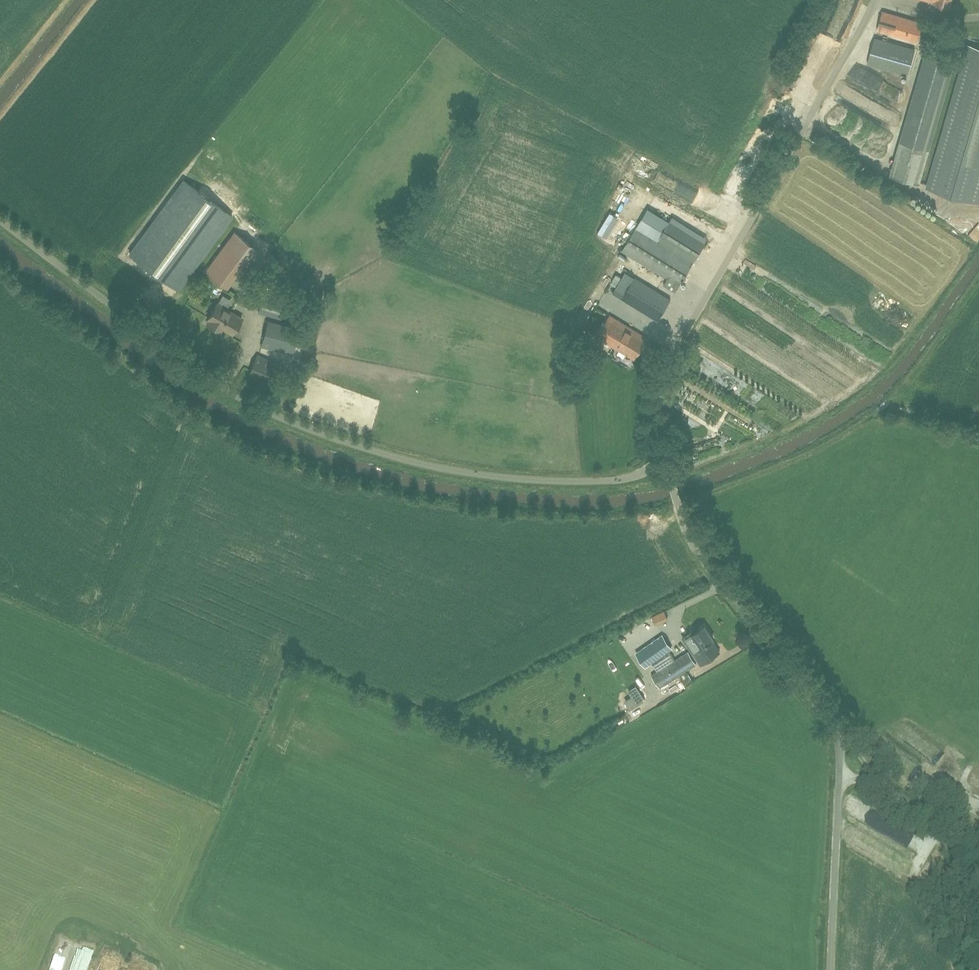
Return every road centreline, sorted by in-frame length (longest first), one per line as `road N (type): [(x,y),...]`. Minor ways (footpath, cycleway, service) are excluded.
road 1 (unclassified): [(665,467),(600,482),(492,476),(418,463),(292,423),(200,370),(0,219)]
road 2 (unclassified): [(665,467),(656,404),(668,365),(877,0)]
road 3 (unclassified): [(839,779),(832,728),(694,549),(665,467)]
road 4 (unclassified): [(831,969),(839,779)]
road 5 (unclassified): [(978,840),(876,784),(839,779)]

